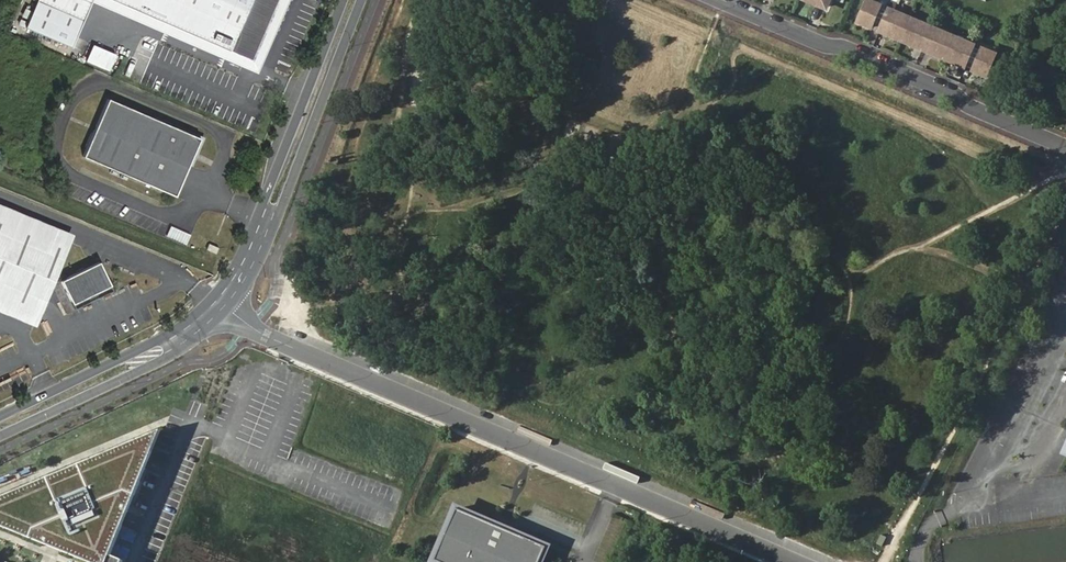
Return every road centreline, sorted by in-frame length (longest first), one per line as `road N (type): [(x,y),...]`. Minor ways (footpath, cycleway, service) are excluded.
road 1 (unclassified): [(800,561),(332,363),(250,324),(227,302)]
road 2 (residential): [(719,0),(826,46),(844,45),(1065,147)]
road 3 (residential): [(354,0),(253,257),(227,302)]
road 4 (residential): [(0,436),(177,353),(227,302)]
road 5 (residential): [(227,302),(0,417)]

